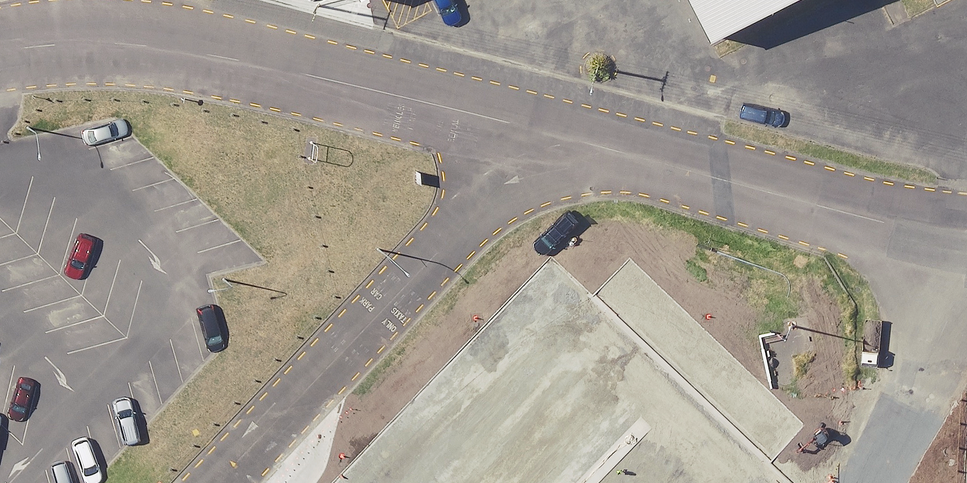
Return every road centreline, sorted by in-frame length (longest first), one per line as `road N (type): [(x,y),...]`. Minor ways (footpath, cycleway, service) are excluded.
road 1 (tertiary): [(0,46),(104,40),(210,51),(700,176)]
road 2 (unclassified): [(700,176),(610,164),(512,180),(283,414),(230,482)]
road 3 (tertiary): [(700,176),(966,241)]

